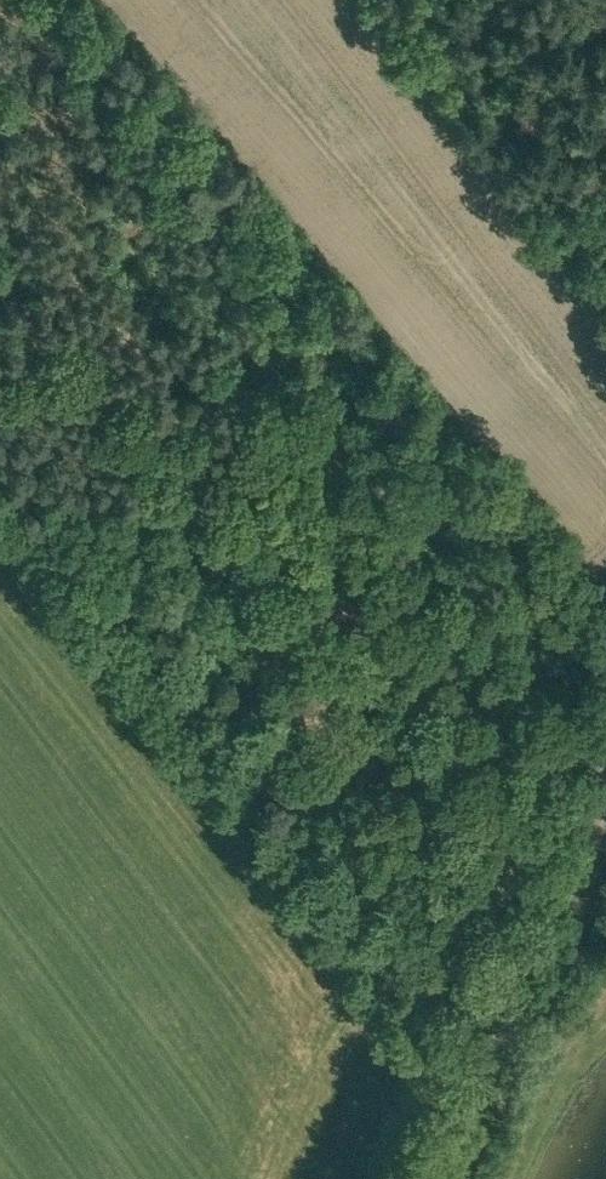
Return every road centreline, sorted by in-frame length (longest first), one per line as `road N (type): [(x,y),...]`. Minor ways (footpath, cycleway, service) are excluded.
road 1 (unclassified): [(442,1178),(605,784)]

